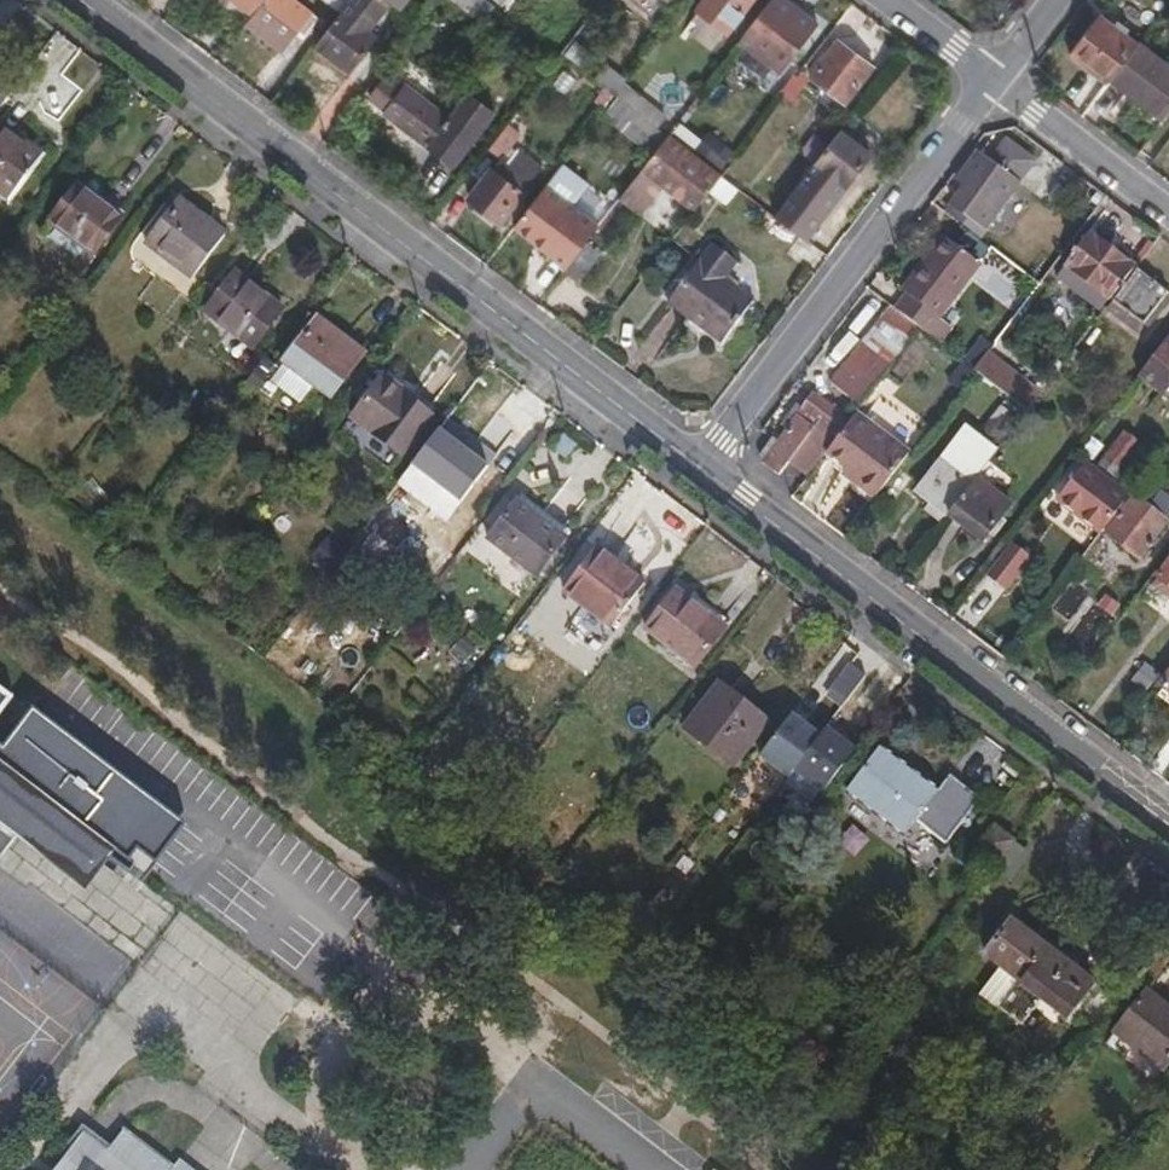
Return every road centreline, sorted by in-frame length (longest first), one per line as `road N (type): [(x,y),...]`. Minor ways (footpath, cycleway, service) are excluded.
road 1 (secondary): [(702,466),(86,0)]
road 2 (secondary): [(1168,822),(702,466)]
road 3 (residential): [(702,466),(992,85)]
road 4 (residential): [(221,1065),(139,1004),(187,940),(270,1003)]
road 5 (residential): [(345,927),(535,1077)]
road 6 (residential): [(992,85),(1168,217)]
road 7 (residential): [(360,1169),(221,1065)]
road 8 (residential): [(535,1077),(656,1169)]
road 9 (residential): [(883,0),(992,85)]

